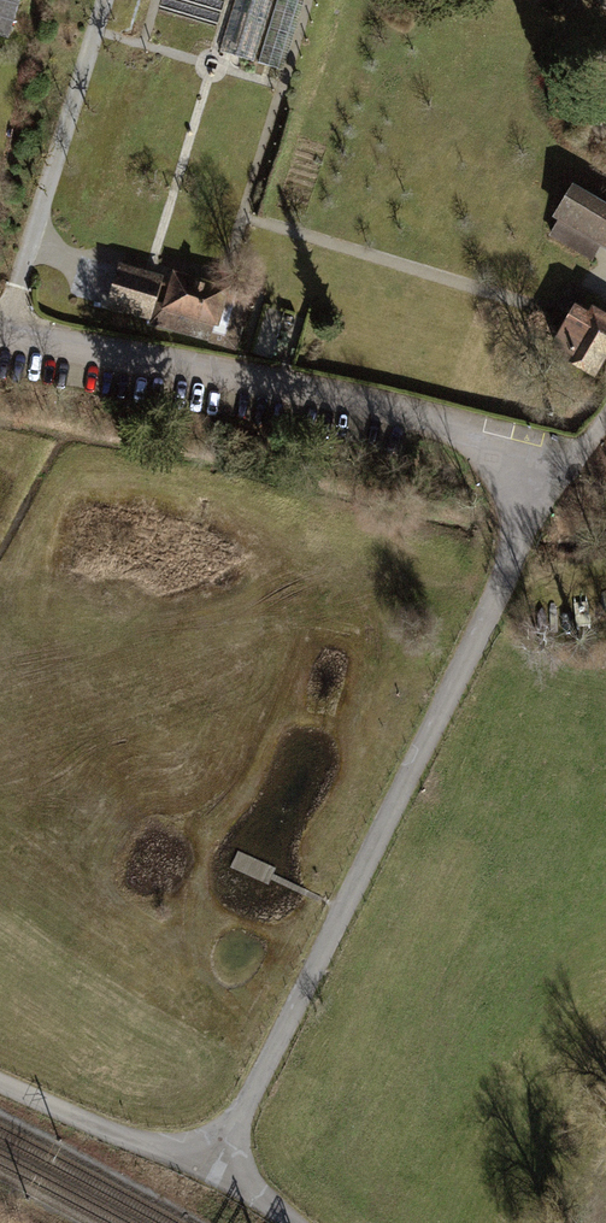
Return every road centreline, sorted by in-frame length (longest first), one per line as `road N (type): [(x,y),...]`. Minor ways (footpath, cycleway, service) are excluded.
road 1 (residential): [(0,329),(441,416),(494,440),(530,478),(511,567),(214,1168)]
road 2 (residential): [(0,1086),(214,1168)]

